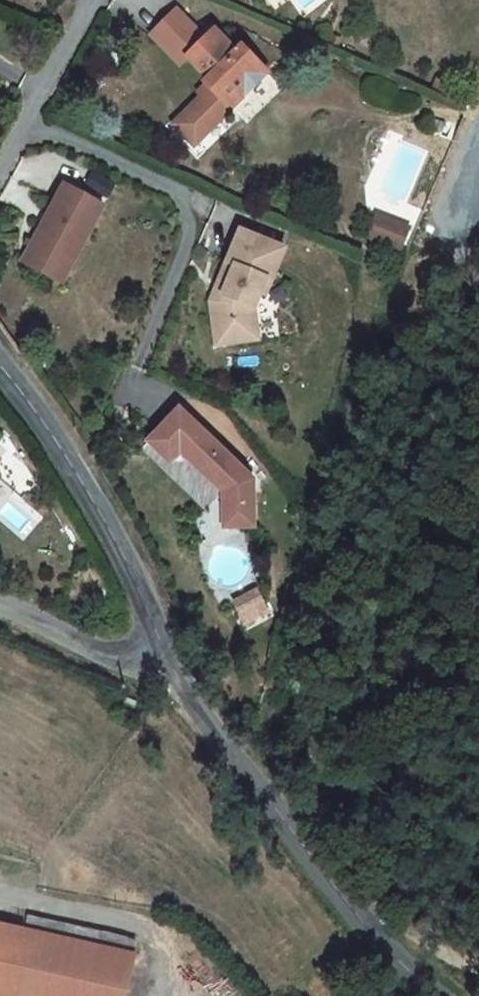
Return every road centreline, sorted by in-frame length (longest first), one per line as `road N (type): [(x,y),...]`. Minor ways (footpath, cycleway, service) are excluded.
road 1 (tertiary): [(435,995),(262,790),(171,657)]
road 2 (tertiary): [(171,657),(25,399),(0,371)]
road 3 (track): [(478,956),(394,909),(262,790)]
road 4 (residential): [(0,165),(91,0)]
road 5 (unclassified): [(171,657),(114,657),(0,606)]

